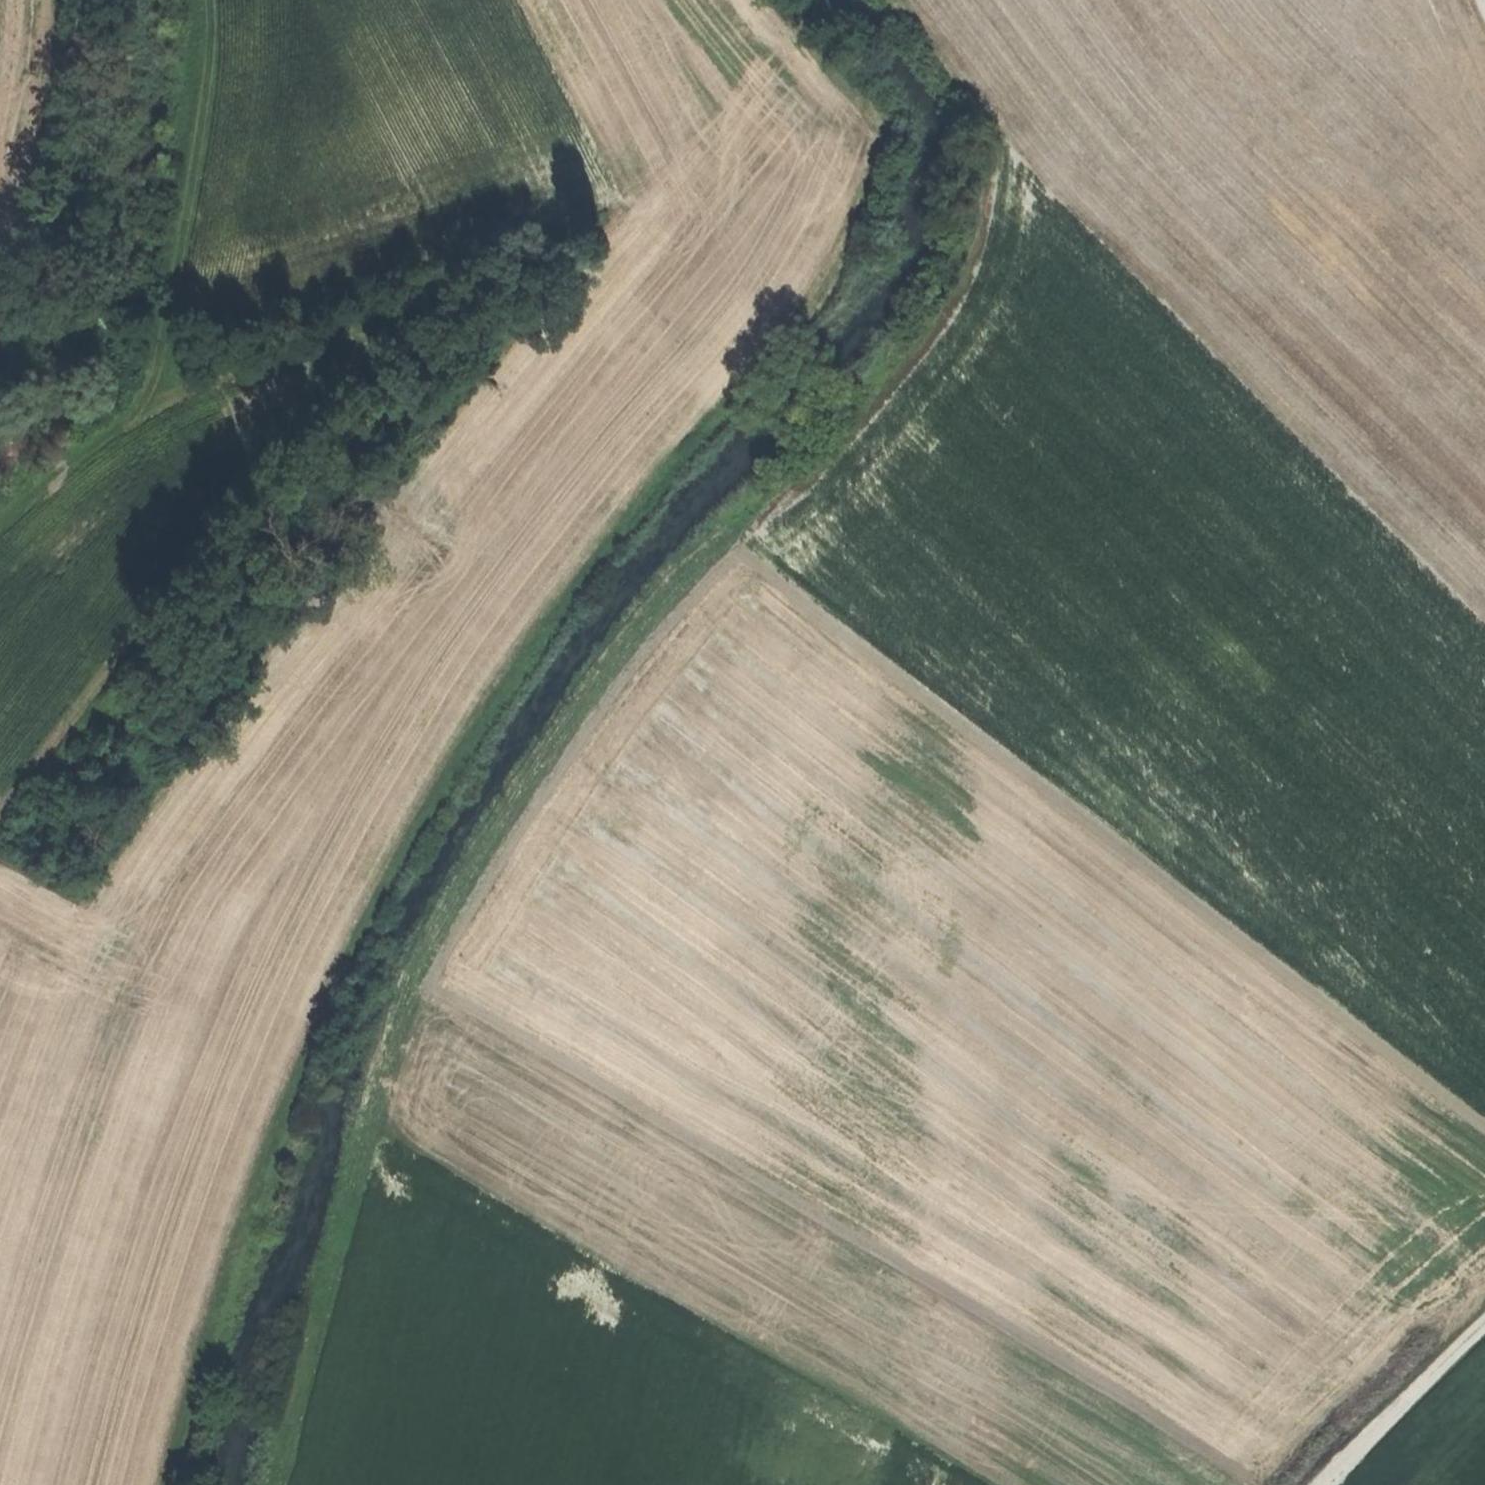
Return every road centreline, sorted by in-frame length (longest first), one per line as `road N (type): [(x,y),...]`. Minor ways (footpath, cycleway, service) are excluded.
road 1 (track): [(0,523),(174,422),(179,411),(172,340),(213,0)]
road 2 (track): [(1326,1484),(1484,1318)]

